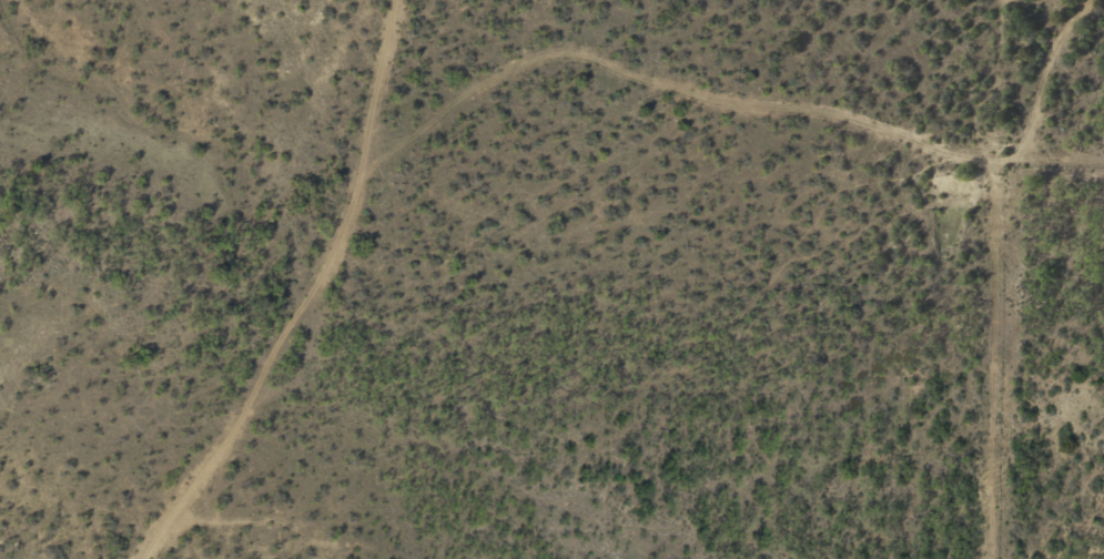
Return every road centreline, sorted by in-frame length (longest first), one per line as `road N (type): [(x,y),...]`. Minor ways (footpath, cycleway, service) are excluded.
road 1 (residential): [(1103,7),(1095,34),(1029,129),(962,140),(657,62),(468,62)]
road 2 (residential): [(170,558),(313,324),(407,140),(468,62),(485,0)]

